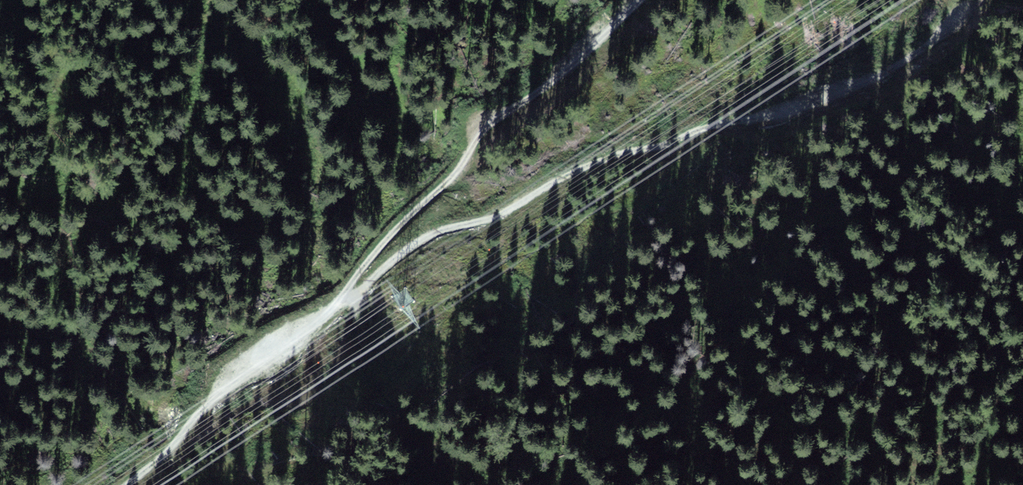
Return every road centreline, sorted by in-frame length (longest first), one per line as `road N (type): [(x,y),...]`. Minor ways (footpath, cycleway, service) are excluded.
road 1 (track): [(324,315),(419,239),(499,214),(606,158),(879,72),(968,3)]
road 2 (track): [(126,484),(217,392),(324,315),(481,130),(640,0)]

